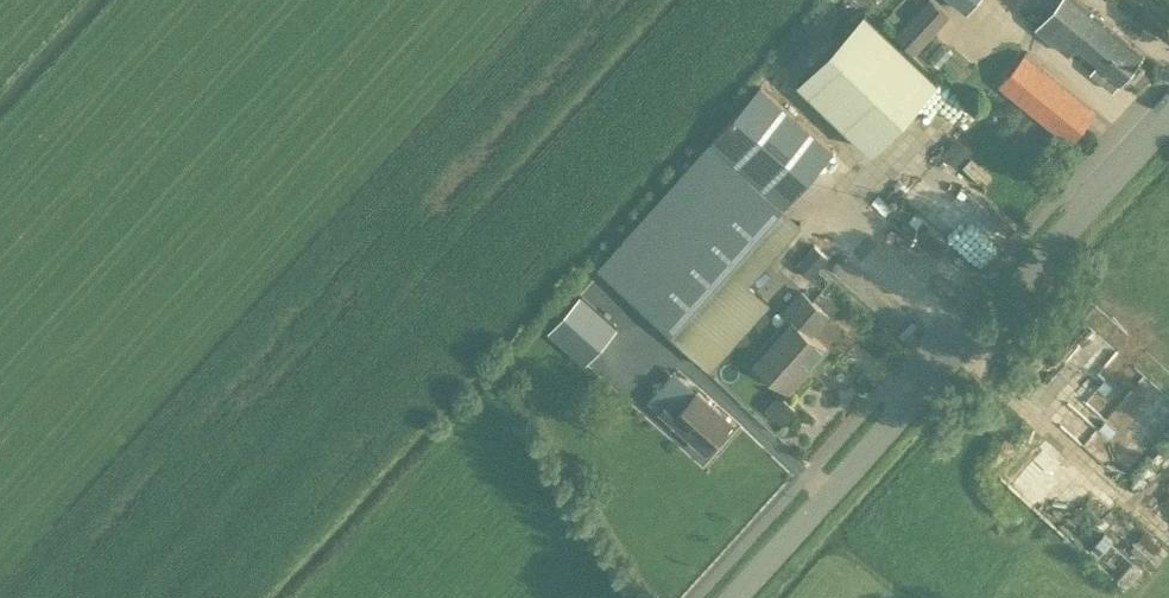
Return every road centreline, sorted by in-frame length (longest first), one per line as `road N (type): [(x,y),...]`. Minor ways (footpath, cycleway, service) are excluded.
road 1 (unclassified): [(736,597),(1168,121)]

